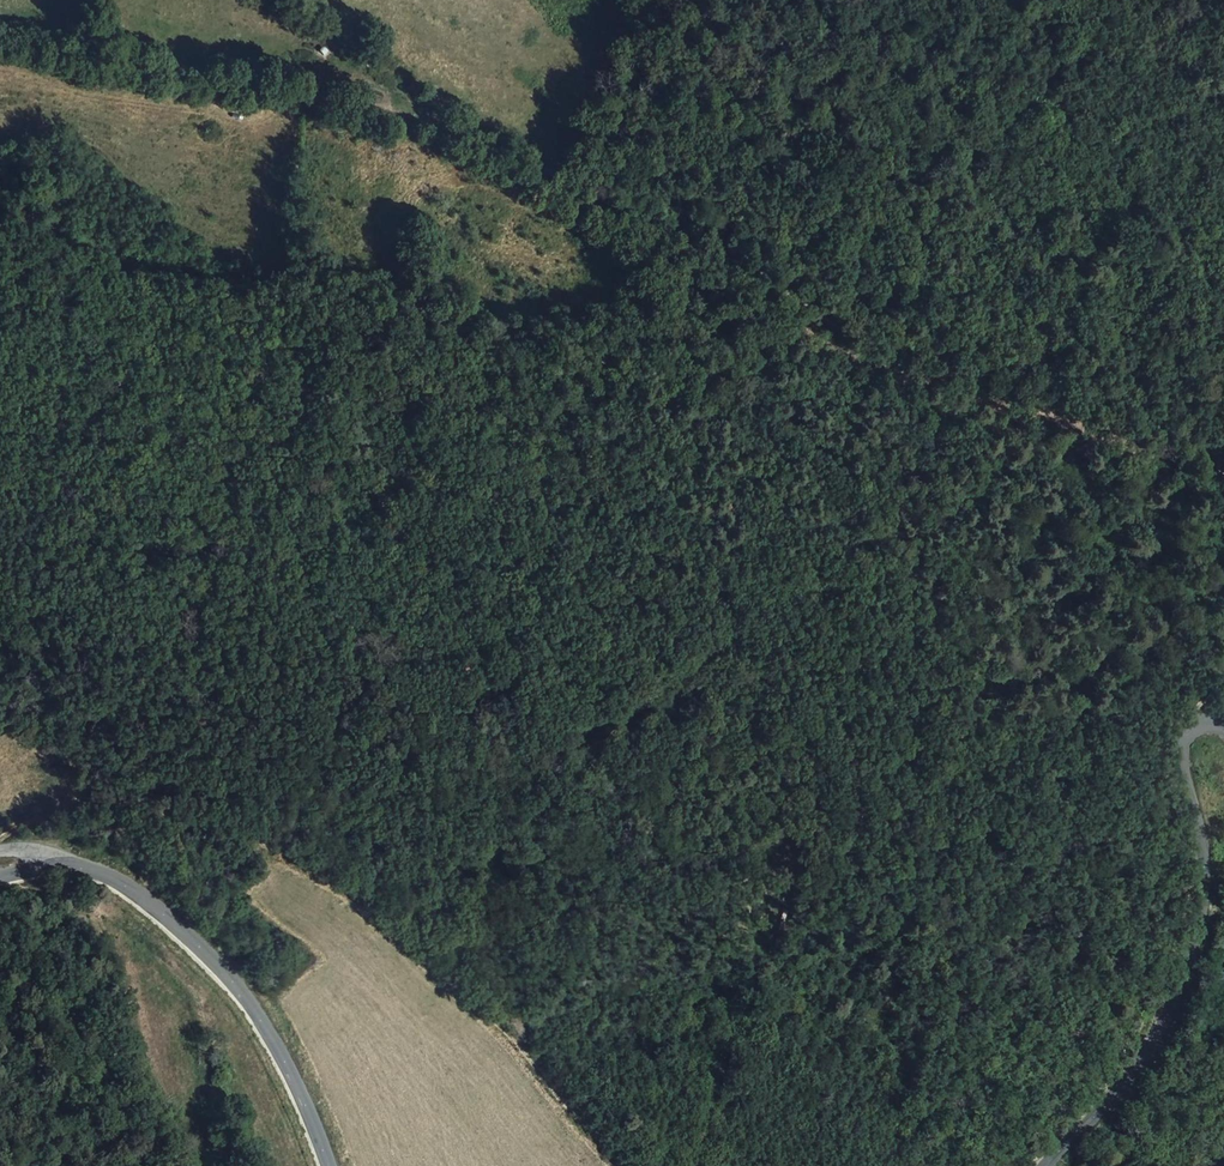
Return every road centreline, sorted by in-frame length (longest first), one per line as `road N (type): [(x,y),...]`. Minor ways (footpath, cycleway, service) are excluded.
road 1 (track): [(1223,464),(1090,398),(979,369),(862,324),(726,251),(542,183),(442,130),(304,91),(0,45)]
road 2 (track): [(777,926),(787,857),(805,824),(804,793),(754,653),(713,572),(587,441),(533,347),(540,334),(582,333),(681,307)]
road 3 (track): [(807,295),(692,303),(677,319),(685,328),(818,331),(882,369),(948,395),(998,402),(1136,457)]
road 4 (tertiary): [(1046,1165),(1170,1023),(1202,916),(1202,842),(1183,746),(1204,727),(1223,731)]
road 5 (tertiary): [(60,861),(93,868),(151,900),(229,974),(302,1094),(327,1165)]
road 6 (track): [(272,884),(264,838),(189,813),(163,795),(78,788),(0,837)]
road 7 (track): [(848,1165),(844,1046),(834,1032),(772,1009)]
road 8 (track): [(78,788),(76,749),(0,701)]
road 9 (track): [(442,130),(438,117),(337,67)]

